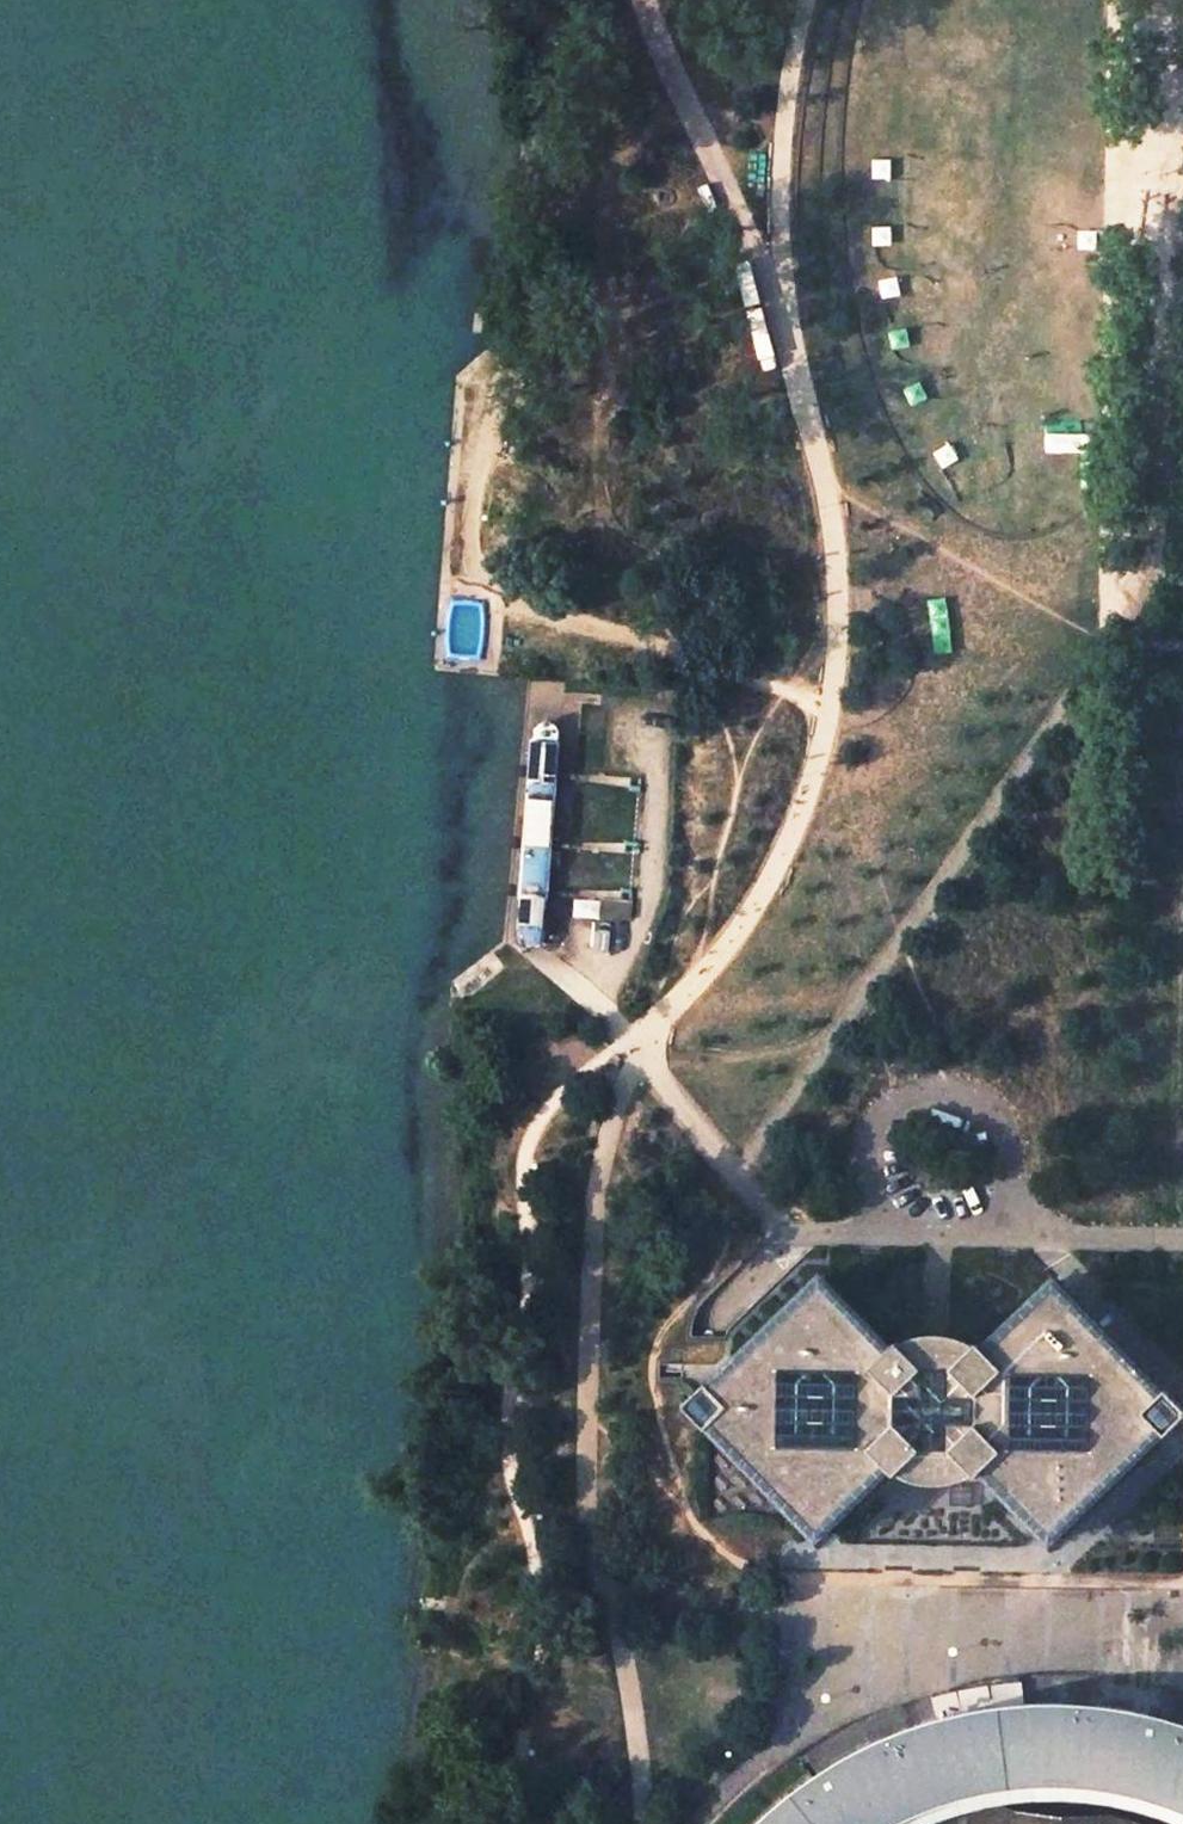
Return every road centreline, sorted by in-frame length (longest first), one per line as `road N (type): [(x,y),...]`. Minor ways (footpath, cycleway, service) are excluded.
road 1 (unclassified): [(934,1227),(980,1215),(1009,1178),(1009,1131),(998,1109),(959,1082),(911,1085),(890,1098),(866,1141)]
road 2 (residential): [(1182,1237),(934,1227)]
road 3 (residential): [(934,1227),(788,1239)]
road 4 (unclassified): [(866,1141),(874,1189),(889,1208),(934,1227)]

